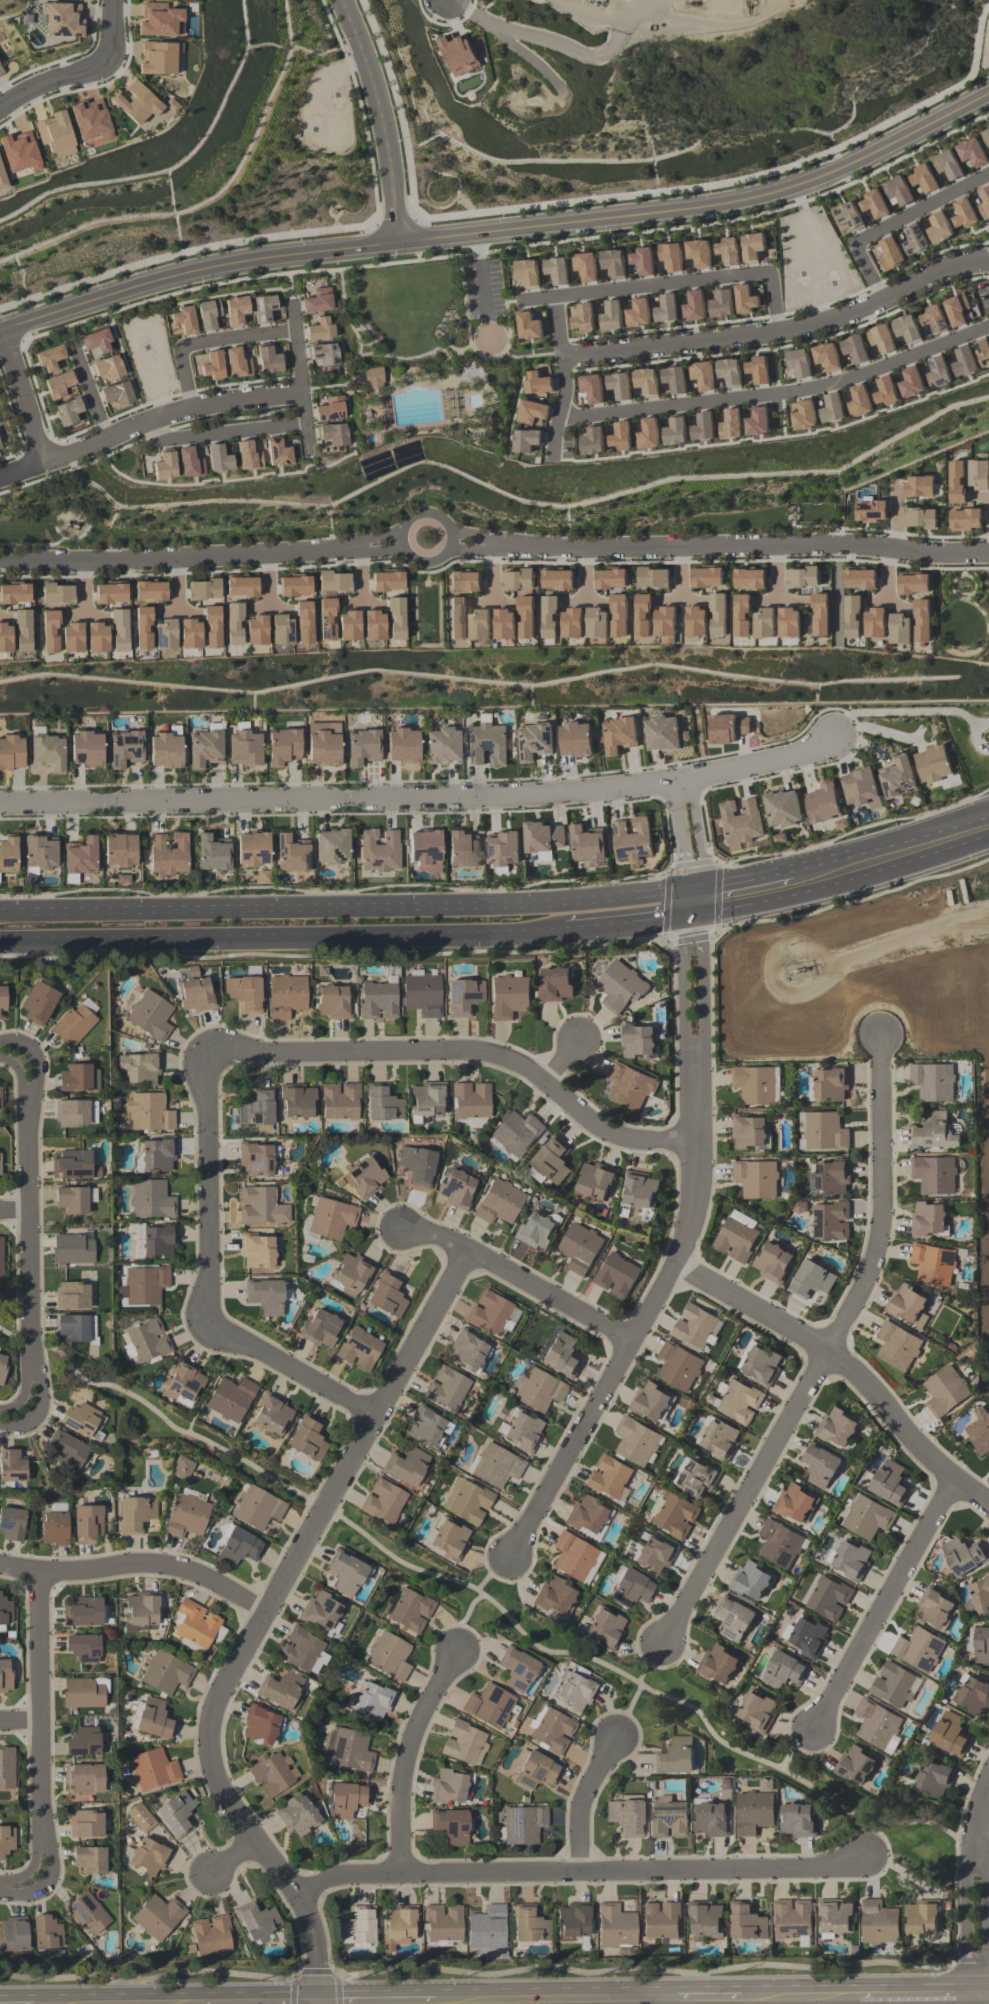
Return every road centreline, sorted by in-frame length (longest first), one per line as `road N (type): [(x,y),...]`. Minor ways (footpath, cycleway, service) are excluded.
road 1 (tertiary): [(0,332),(166,279),(276,259),(770,194),(988,95)]
road 2 (residential): [(0,804),(512,799),(678,782),(835,737)]
road 3 (residential): [(690,902),(697,1192),(678,1268),(503,1563)]
road 4 (secondary): [(690,902),(658,890),(475,905),(0,912)]
road 5 (residential): [(880,1037),(882,1217),(865,1269),(663,1646)]
road 6 (residential): [(299,1892),(402,1872),(580,1876),(867,1861)]
road 7 (secondary): [(0,942),(564,929)]
road 8 (residential): [(209,1055),(226,1047),(503,1055),(607,1135),(696,1141)]
road 9 (residential): [(988,555),(493,542)]
road 10 (residential): [(375,1417),(243,1344),(219,1341),(202,1316),(209,1055)]
road 11 (residential): [(558,417),(829,384),(988,328)]
road 12 (residential): [(562,360),(804,328),(988,261)]
road 13 (residential): [(299,1892),(253,1842),(217,1777),(208,1726),(232,1658),(308,1533)]
road 14 (residential): [(366,544),(174,561),(0,563)]
road 15 (residential): [(468,1252),(308,1533)]
road 16 (residential): [(303,389),(156,416),(0,479)]
road 17 (residential): [(961,1485),(816,1726)]
road 18 (residential): [(32,1375),(30,1098)]
road 19 (residential): [(261,1615),(185,1573),(38,1573),(0,1565)]
road 20 (residential): [(41,1838),(38,1573)]
road 21 (residential): [(401,1229),(431,1233),(631,1345)]
road 22 (residential): [(345,0),(372,82),(400,241)]
road 23 (residential): [(402,1872),(408,1741),(457,1654)]
road 24 (residential): [(823,1349),(988,1508)]
road 25 (tertiary): [(435,2003),(660,2000)]
road 26 (secondary): [(988,828),(793,885)]
road 27 (residential): [(0,109),(43,82),(111,59),(114,0)]
road 28 (residential): [(823,1349),(678,1268)]
road 29 (residential): [(551,457),(564,397),(555,296)]
road 30 (residential): [(427,511),(410,515),(399,535),(406,554),(426,563),(441,558),(451,539),(448,524),(427,511)]
road 31 (residential): [(580,1876),(581,1810),(615,1736)]
road 32 (residential): [(977,1995),(987,1967),(982,1884),(970,1856)]
road 33 (residential): [(970,1856),(964,1970),(977,1995)]
road 34 (residential): [(310,441),(292,302)]
road 35 (residential): [(44,464),(6,330)]
road 36 (secondary): [(564,929),(661,919),(690,902)]
road 37 (tertiary): [(739,1999),(860,1997)]
road 38 (residential): [(678,782),(690,902)]

